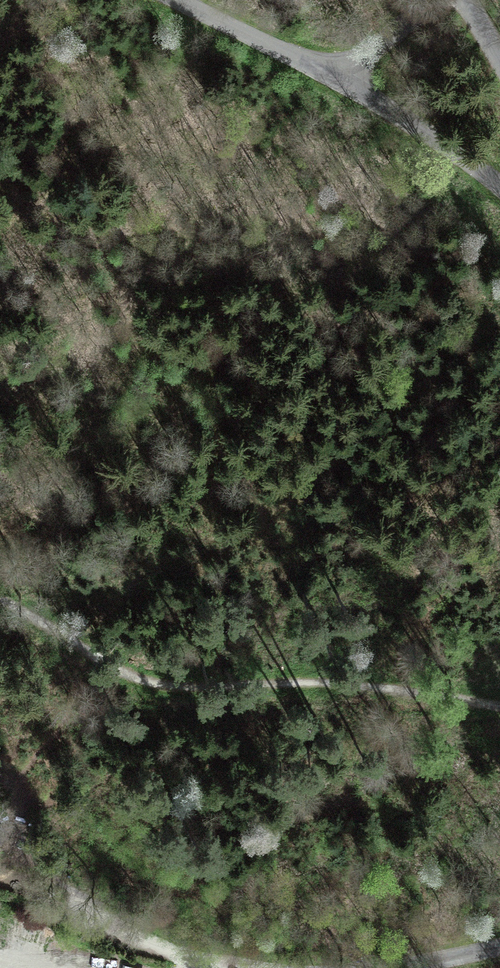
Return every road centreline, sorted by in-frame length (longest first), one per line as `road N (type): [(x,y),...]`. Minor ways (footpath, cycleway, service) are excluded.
road 1 (track): [(0,603),(128,670),(311,675),(499,704)]
road 2 (track): [(0,892),(203,963)]
road 3 (unclassified): [(499,187),(330,75)]
road 4 (unclassified): [(330,75),(178,0)]
road 5 (unclassified): [(330,75),(446,0)]

